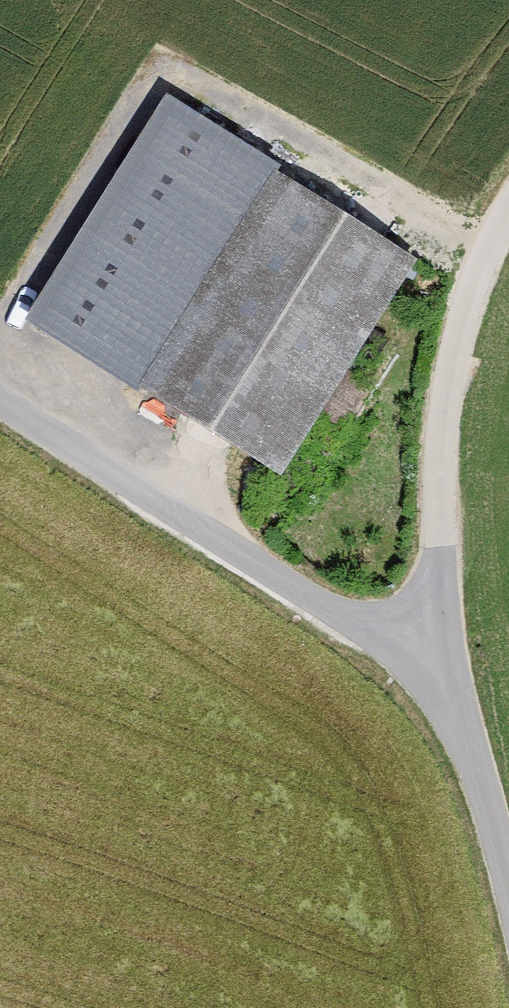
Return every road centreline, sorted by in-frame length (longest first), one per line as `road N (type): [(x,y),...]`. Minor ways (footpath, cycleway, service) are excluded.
road 1 (unclassified): [(436,668),(259,539),(0,396)]
road 2 (unclassified): [(436,668),(436,405),(493,234),(508,213)]
road 3 (residential): [(508,851),(485,763),(436,668)]

